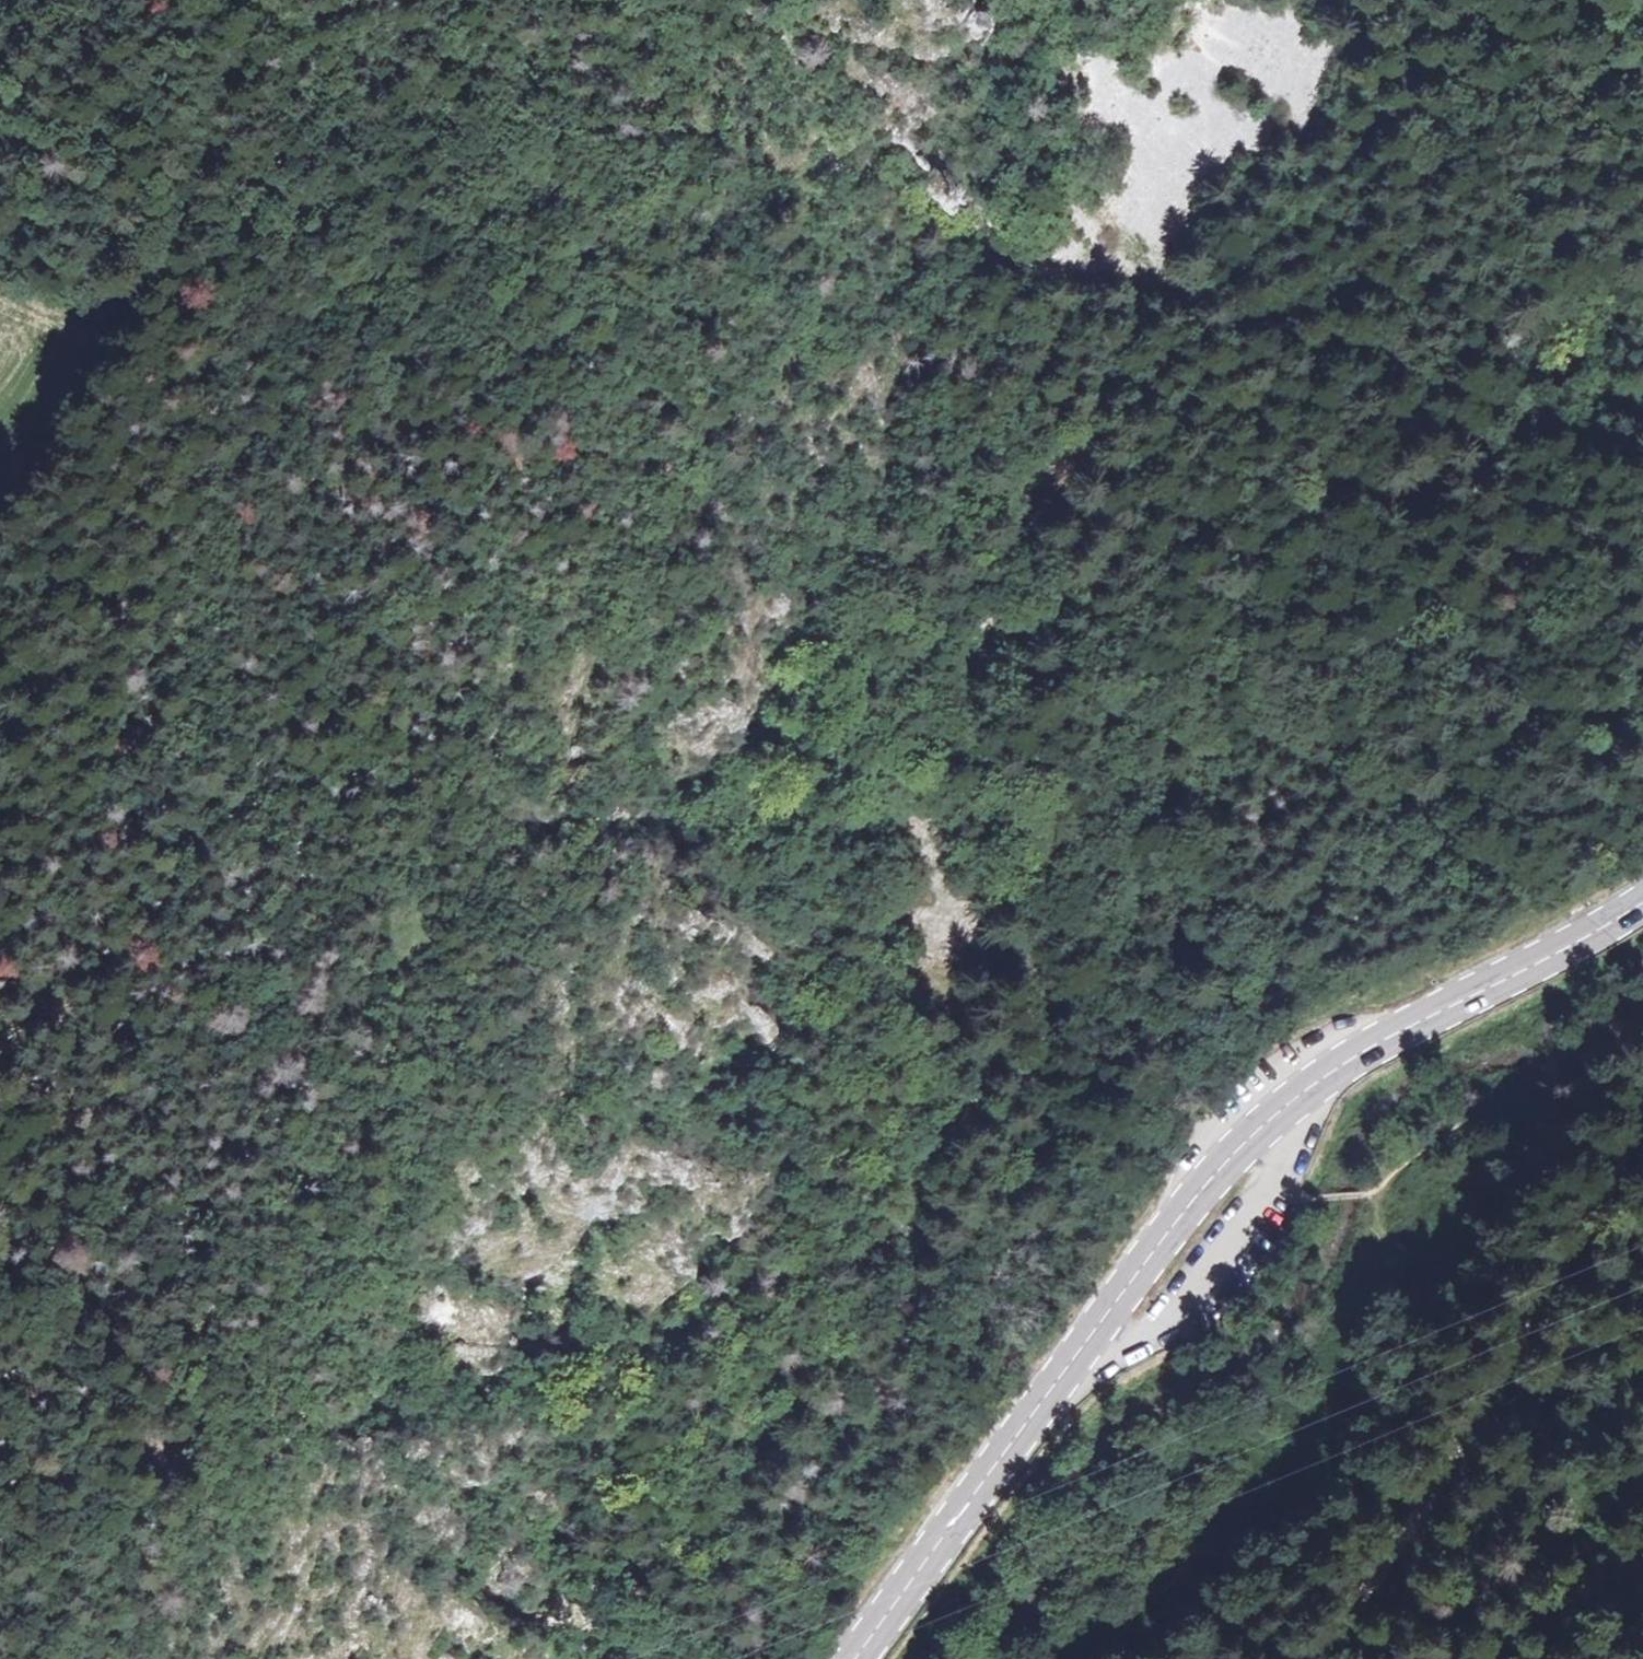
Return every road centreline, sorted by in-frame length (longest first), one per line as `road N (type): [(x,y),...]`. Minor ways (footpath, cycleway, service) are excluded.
road 1 (secondary): [(1642,903),(1380,1040),(1275,1112),(1125,1288),(857,1658)]
road 2 (track): [(1642,1112),(1581,1209),(1419,1520),(1321,1658)]

